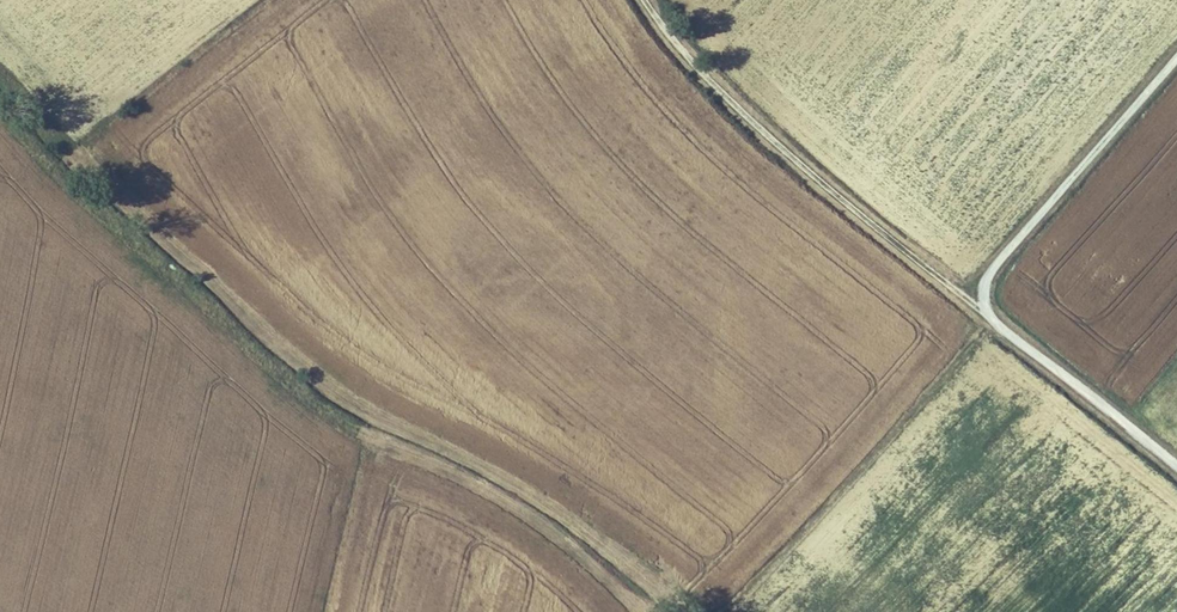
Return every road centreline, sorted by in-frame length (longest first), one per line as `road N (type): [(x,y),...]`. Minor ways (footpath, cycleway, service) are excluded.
road 1 (unclassified): [(1176,50),(1000,254),(984,292),(994,325),(1176,467)]
road 2 (track): [(984,292),(967,297),(899,251),(696,66),(647,0)]
road 3 (track): [(729,611),(994,325)]

